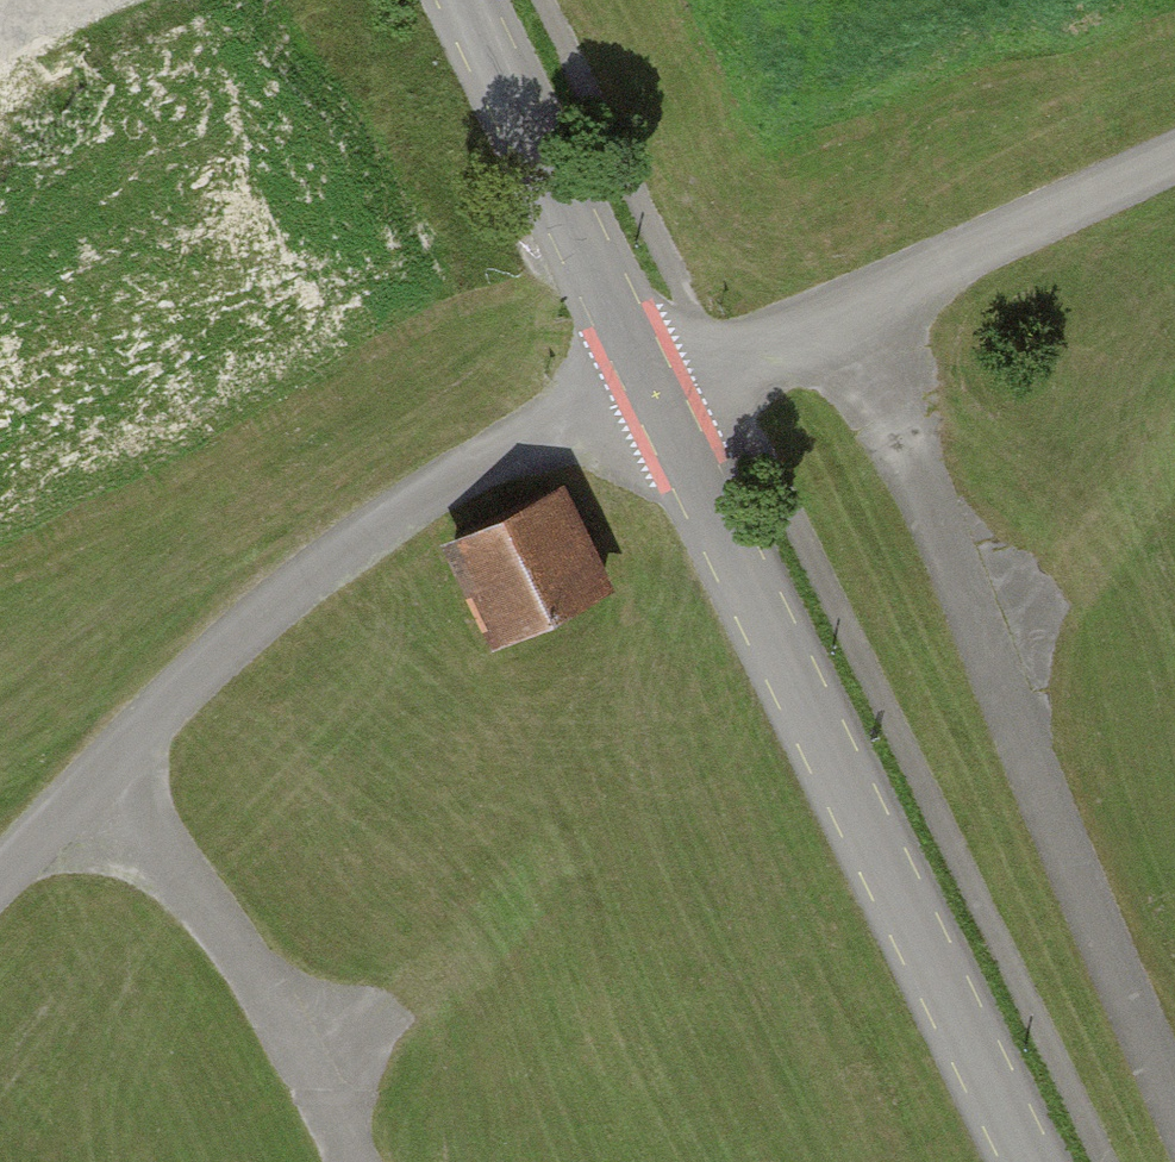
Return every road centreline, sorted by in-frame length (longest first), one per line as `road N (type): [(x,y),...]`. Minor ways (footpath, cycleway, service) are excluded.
road 1 (track): [(1174,171),(650,394),(407,512),(236,641),(0,878)]
road 2 (unclassified): [(1023,1161),(459,0)]
road 3 (track): [(1174,1075),(849,314)]
road 4 (track): [(93,782),(275,998),(347,1161)]

